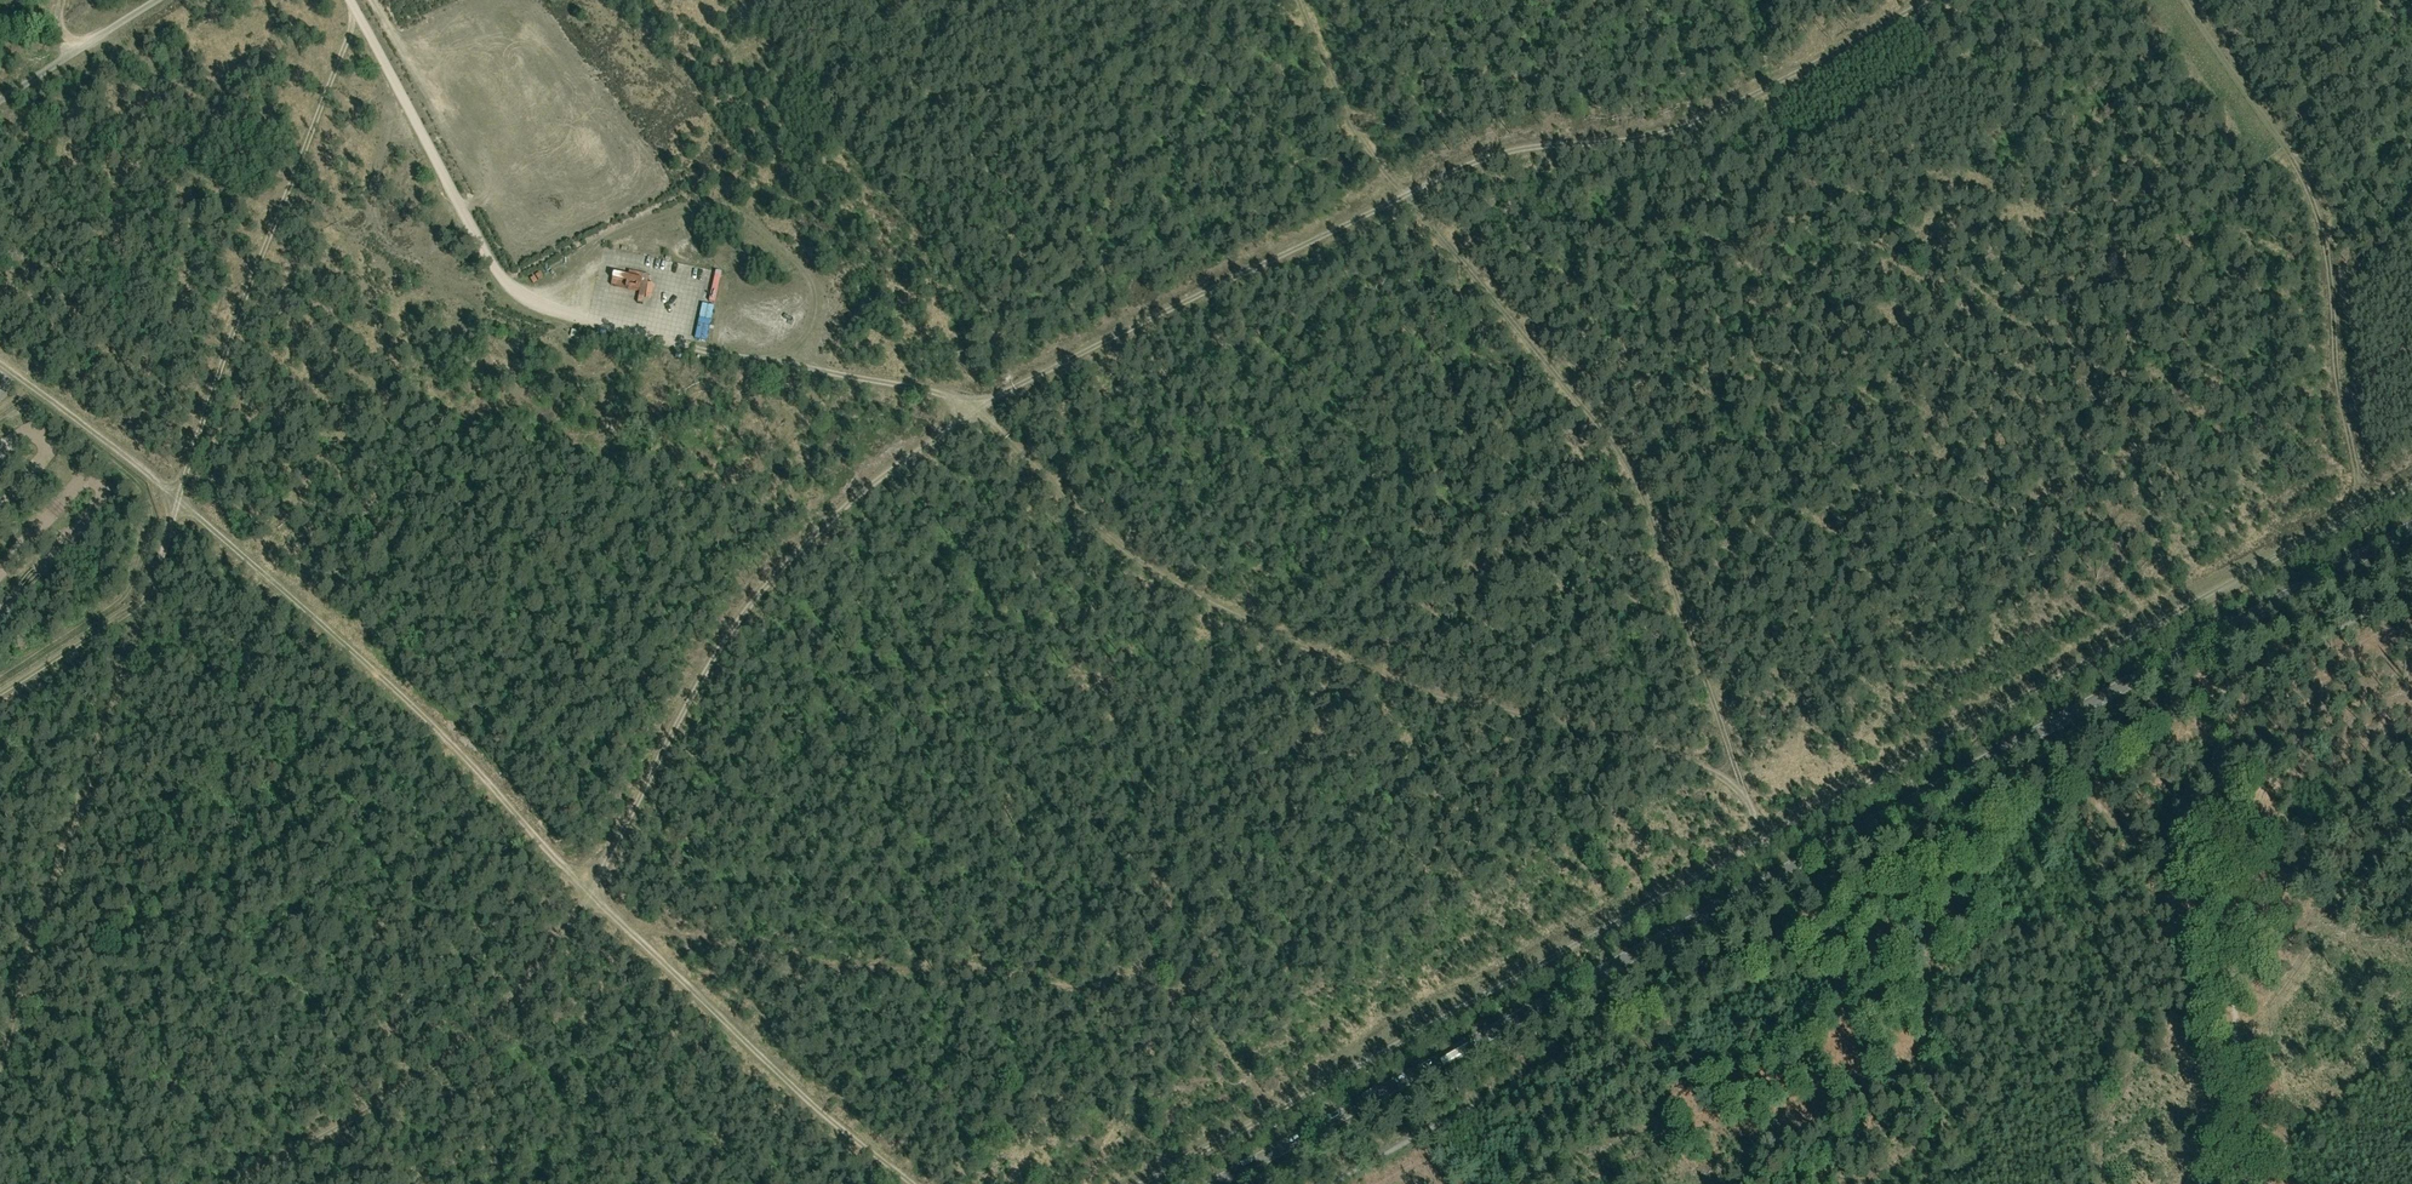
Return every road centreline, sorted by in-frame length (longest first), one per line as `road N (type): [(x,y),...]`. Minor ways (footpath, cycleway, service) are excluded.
road 1 (track): [(234,1183),(402,1091),(521,990),(589,893),(731,627),(809,538),(911,454),(1007,392),(1424,184),(1498,157),(1659,138),(1701,124),(1933,0)]
road 2 (track): [(1768,840),(1740,790),(1712,772),(1383,678),(1176,586),(1078,513),(968,400),(714,353),(521,298),(490,258),(356,13)]
road 3 (track): [(2411,483),(1141,1183)]
road 4 (tertiary): [(1215,1183),(2411,527)]
road 5 (track): [(912,1183),(845,1134),(610,914),(379,676),(162,485),(0,363)]
road 6 (track): [(349,0),(356,13),(223,359),(0,1057)]
road 7 (track): [(95,39),(193,98),(281,187),(328,221),(480,297),(512,304),(606,239),(682,209),(743,216),(809,276),(815,299),(804,336),(784,352),(746,359)]
road 8 (track): [(1296,0),(1354,137),(1622,460),(1740,790)]
road 9 (track): [(2180,0),(2304,181),(2327,264),(2339,392),(2365,509)]
road 10 (track): [(392,75),(374,210),(388,245),(413,267)]
road 11 (unclassified): [(0,102),(159,0)]
road 12 (track): [(0,693),(144,606)]
road 13 (track): [(2236,1038),(2247,1183)]

